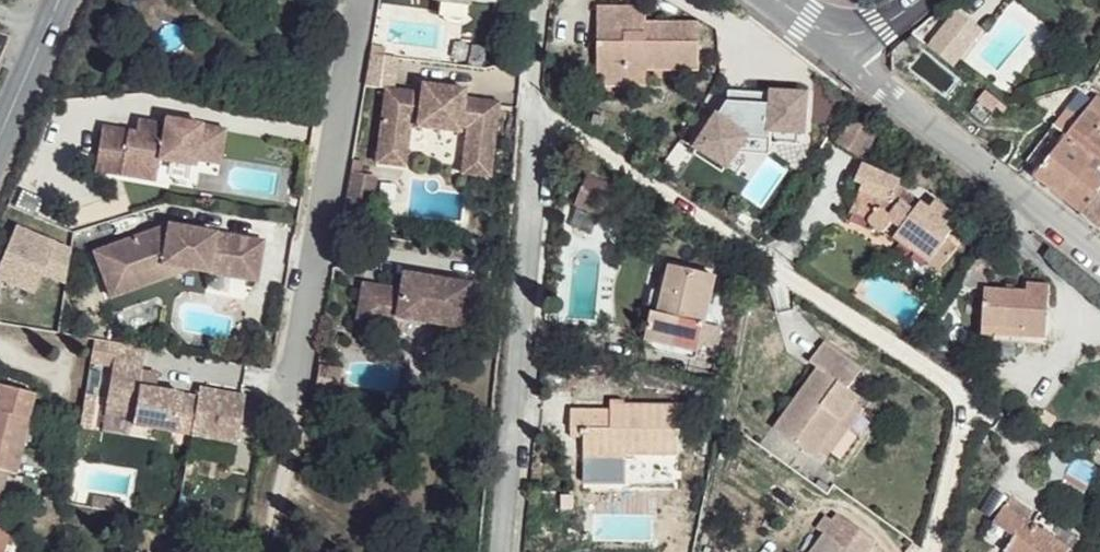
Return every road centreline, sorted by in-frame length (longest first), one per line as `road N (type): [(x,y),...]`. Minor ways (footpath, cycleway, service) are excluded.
road 1 (residential): [(930,551),(963,414),(954,390),(774,260),(534,110)]
road 2 (residential): [(505,551),(534,110)]
road 3 (residential): [(297,409),(325,180),(360,0)]
road 4 (residential): [(1099,256),(857,50)]

